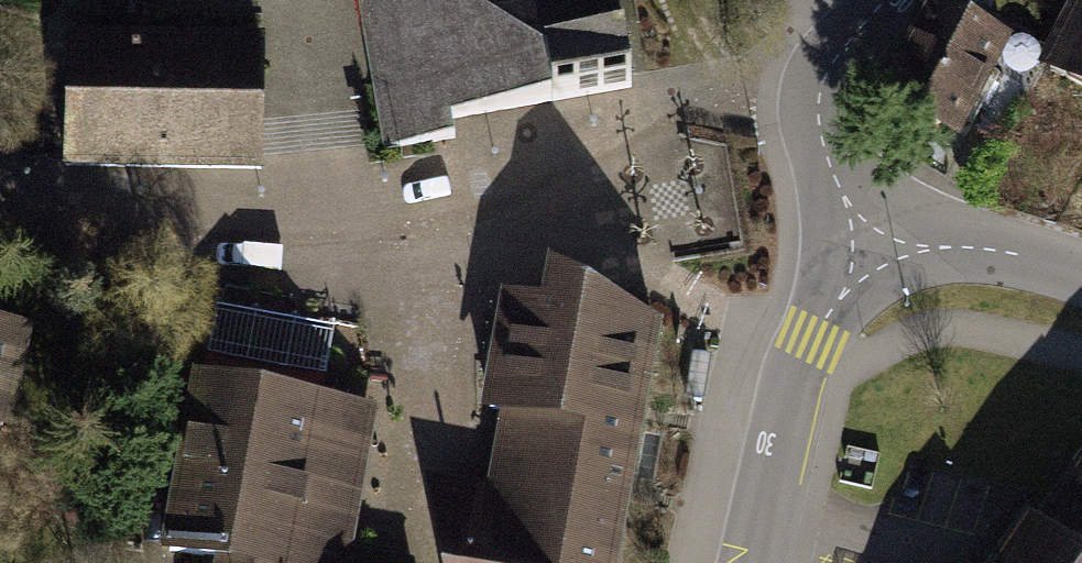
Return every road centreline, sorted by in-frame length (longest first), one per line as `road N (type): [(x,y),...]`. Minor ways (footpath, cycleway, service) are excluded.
road 1 (residential): [(819,97),(719,99),(657,112),(508,203),(416,216),(155,229),(0,194)]
road 2 (residential): [(883,271),(840,301),(811,338),(755,562)]
road 3 (residential): [(1081,275),(996,249),(938,250),(883,271)]
road 4 (residential): [(819,97),(830,159),(883,271)]

